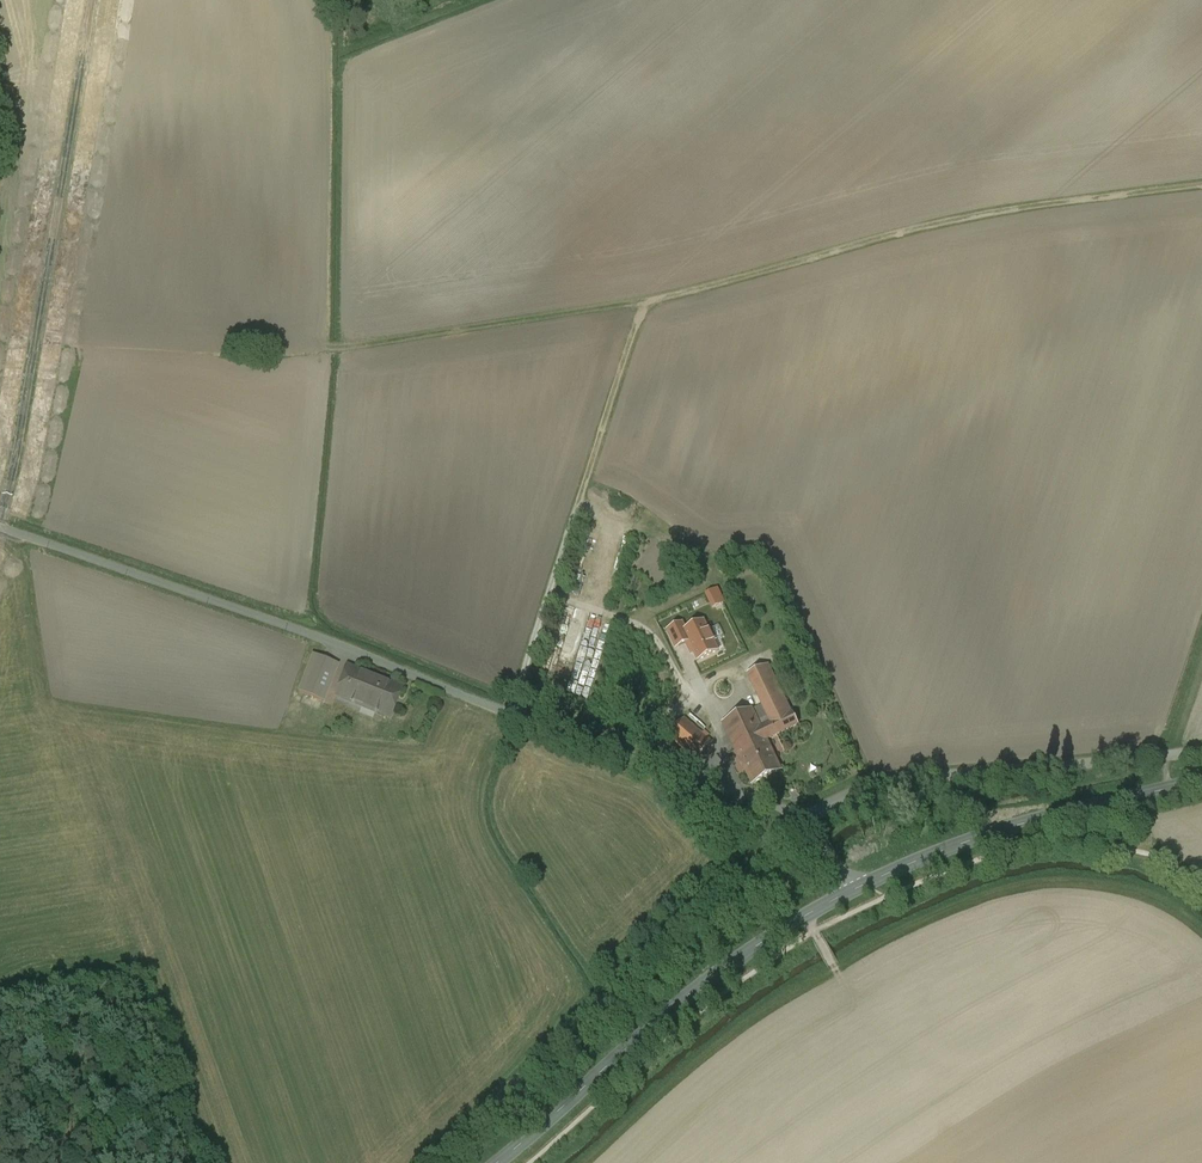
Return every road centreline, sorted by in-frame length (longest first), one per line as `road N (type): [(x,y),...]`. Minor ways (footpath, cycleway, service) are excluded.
road 1 (track): [(1201,185),(962,217),(667,300),(340,355)]
road 2 (unclassified): [(802,819),(438,678),(0,529)]
road 3 (unclassified): [(432,1162),(802,819)]
road 4 (tertiary): [(855,890),(709,980),(498,1162)]
road 5 (track): [(521,710),(642,305)]
road 6 (tertiary): [(1201,781),(988,835),(855,890)]

